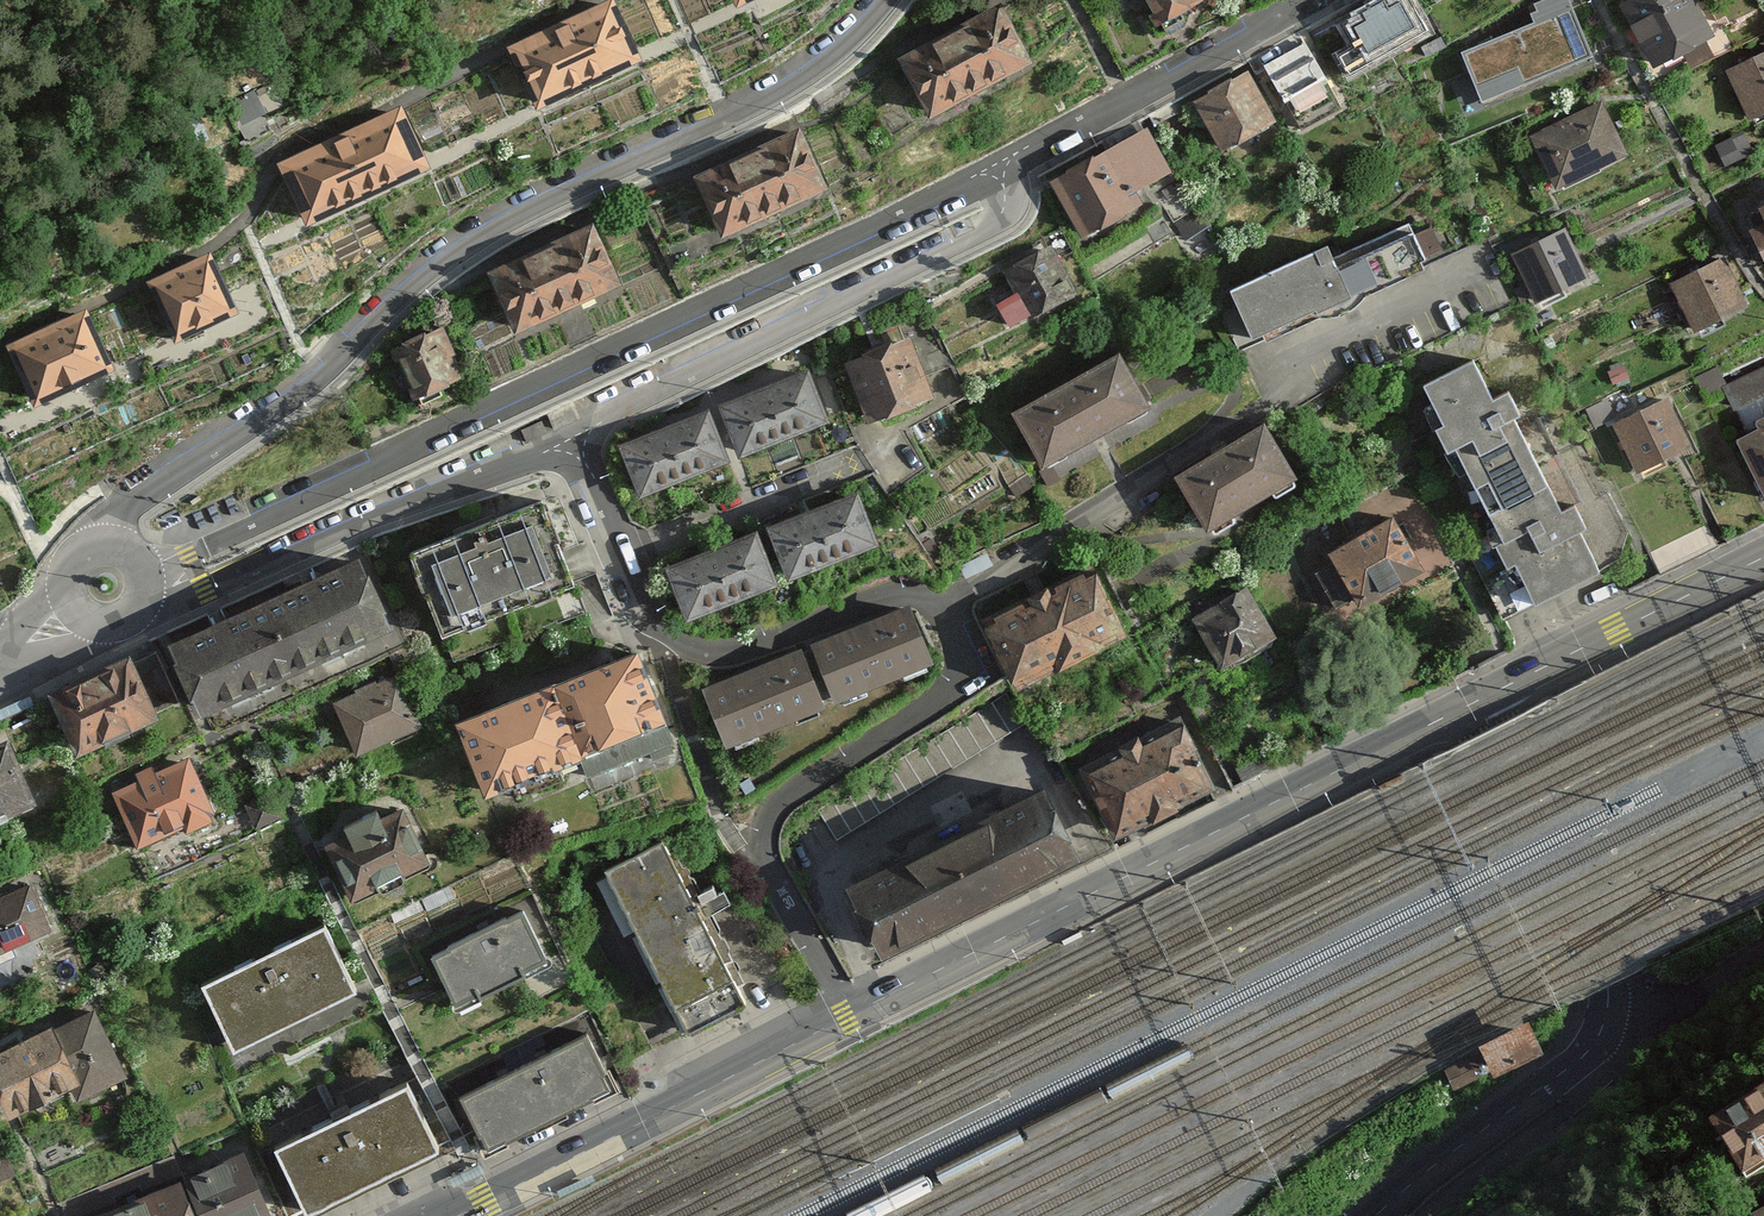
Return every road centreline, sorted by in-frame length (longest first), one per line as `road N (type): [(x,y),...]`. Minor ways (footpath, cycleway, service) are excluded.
road 1 (motorway): [(1763,1094),(1425,1091),(1062,1116),(846,1152),(586,1215)]
road 2 (residential): [(113,544),(127,503),(315,381),(423,276),(484,233),(804,79),(891,0)]
road 3 (residential): [(146,566),(188,556),(999,170)]
road 4 (secondary): [(851,1015),(1446,716)]
road 5 (residential): [(949,610),(1098,525),(1496,269)]
road 6 (residential): [(851,1015),(773,875),(766,830),(785,799),(951,692),(969,662),(949,610)]
road 7 (residential): [(575,437),(999,222),(999,170)]
road 8 (residential): [(949,610),(921,590),(879,596),(753,649),(665,640),(631,593),(575,437)]
road 9 (residential): [(575,437),(181,601),(147,604)]
road 10 (secondary): [(451,1215),(851,1015)]
road 11 (residential): [(999,170),(1310,0)]
road 12 (secondary): [(1446,716),(1763,559)]
road 13 (residential): [(1446,716),(1602,1023)]
road 14 (tertiary): [(1383,1215),(1565,1076),(1602,1023)]
road 15 (residential): [(1434,1215),(1542,1146),(1606,1072),(1602,1023)]

